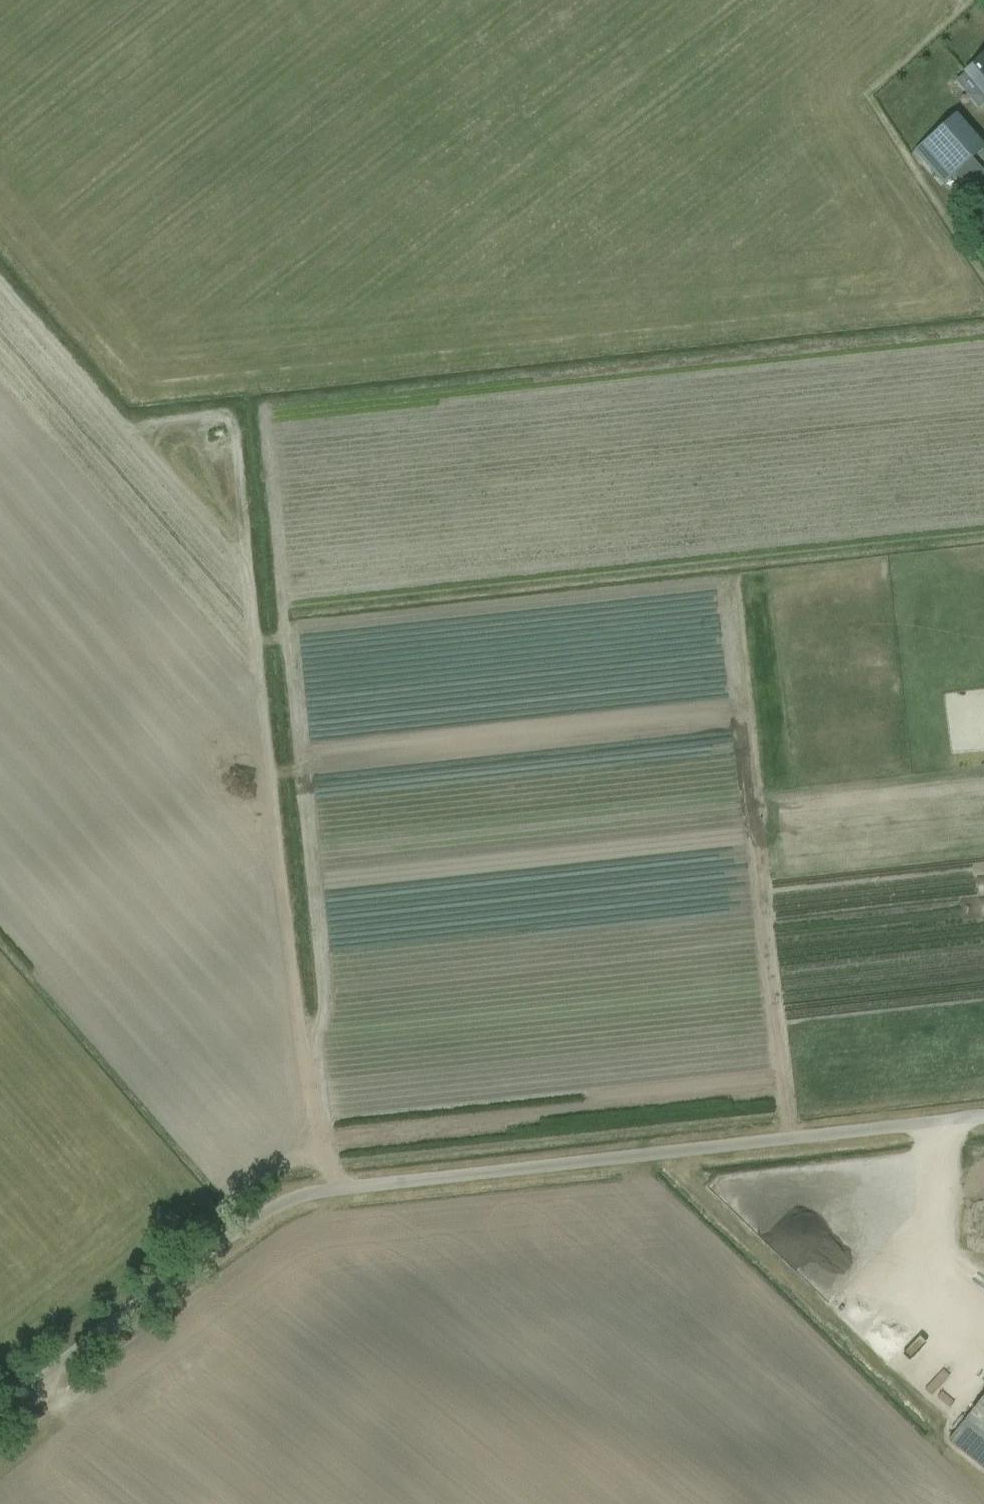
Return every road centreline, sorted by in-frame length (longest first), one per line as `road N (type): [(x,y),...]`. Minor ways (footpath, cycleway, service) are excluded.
road 1 (track): [(366,1188),(291,1197),(0,1416)]

